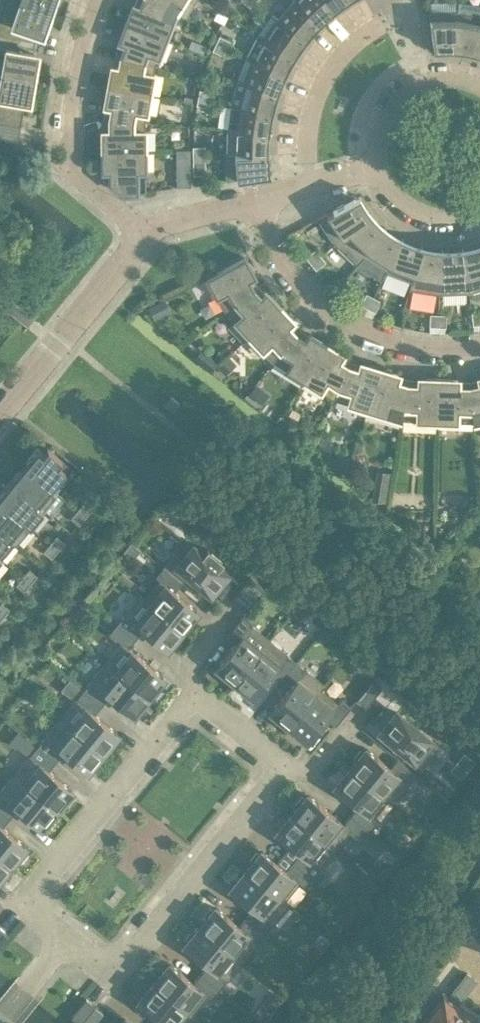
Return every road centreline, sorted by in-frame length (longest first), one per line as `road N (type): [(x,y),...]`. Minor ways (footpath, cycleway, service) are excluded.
road 1 (residential): [(101,966),(119,967),(277,773),(274,754),(208,701),(189,704),(33,901),(40,922),(64,943)]
road 2 (residential): [(479,348),(427,350),(367,332),(318,300),(283,261),(253,202)]
road 3 (residential): [(141,236),(72,169),(74,90),(100,0)]
road 4 (residential): [(0,409),(141,236)]
road 5 (residential): [(307,184),(309,121),(321,83),(378,23)]
road 6 (residential): [(376,160),(385,185),(426,217),(479,213)]

